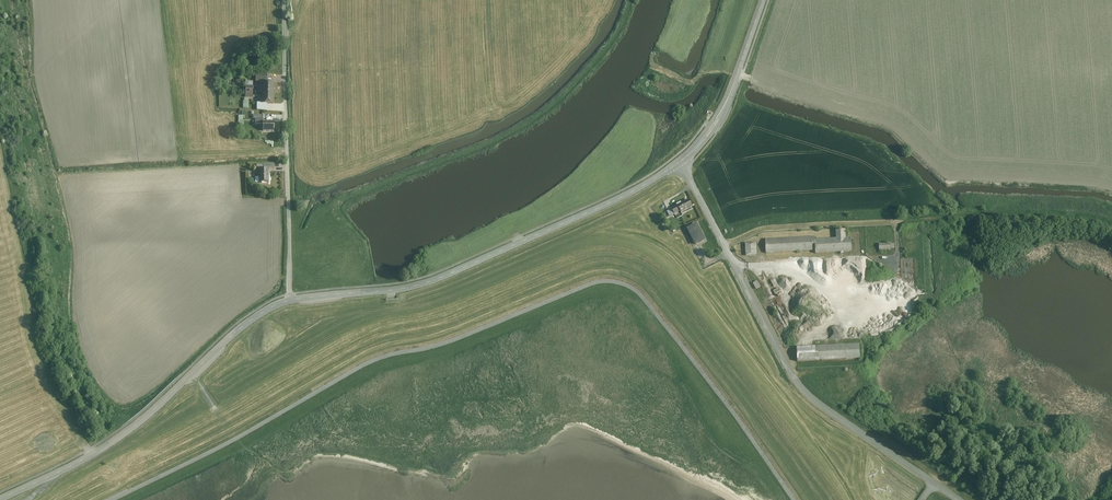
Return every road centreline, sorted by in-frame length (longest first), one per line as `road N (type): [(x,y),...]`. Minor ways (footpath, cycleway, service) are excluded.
road 1 (track): [(793,499),(646,299),(604,281),(366,364),(112,499)]
road 2 (residential): [(2,499),(110,445),(272,307),(436,279),(680,164)]
road 3 (residential): [(956,499),(800,385),(680,164)]
road 4 (track): [(289,300),(284,0)]
road 5 (residential): [(680,164),(726,103),(763,0)]

